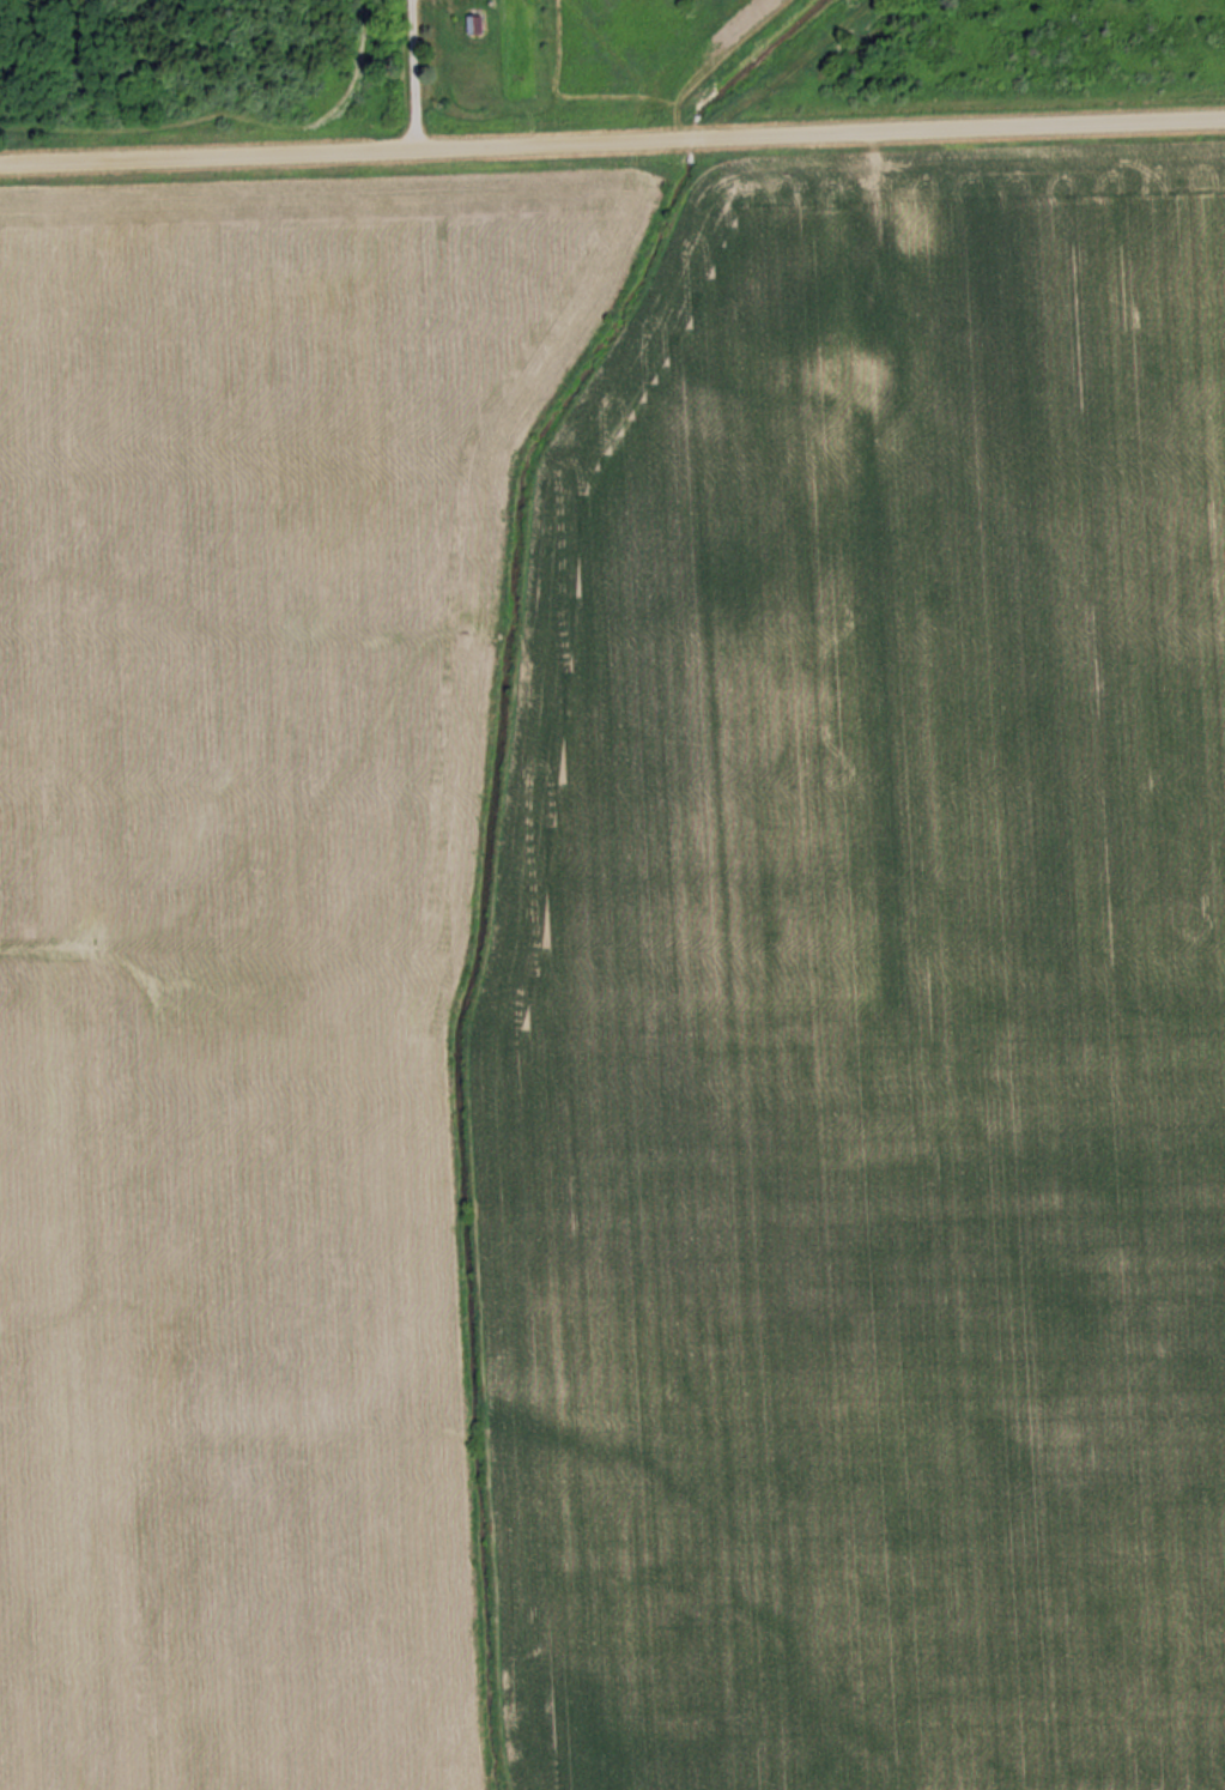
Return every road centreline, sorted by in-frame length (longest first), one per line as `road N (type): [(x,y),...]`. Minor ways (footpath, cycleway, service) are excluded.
road 1 (residential): [(0,156),(1224,112)]
road 2 (residential): [(423,139),(416,0)]

